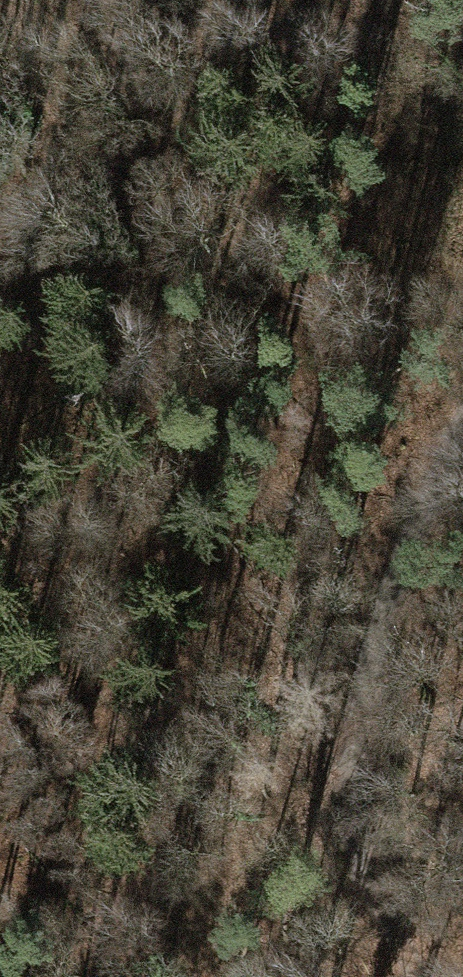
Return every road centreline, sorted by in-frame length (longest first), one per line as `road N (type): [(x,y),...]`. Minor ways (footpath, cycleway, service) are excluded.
road 1 (track): [(34,976),(156,539),(307,254),(462,57)]
road 2 (track): [(416,976),(368,885),(353,729),(462,432)]

